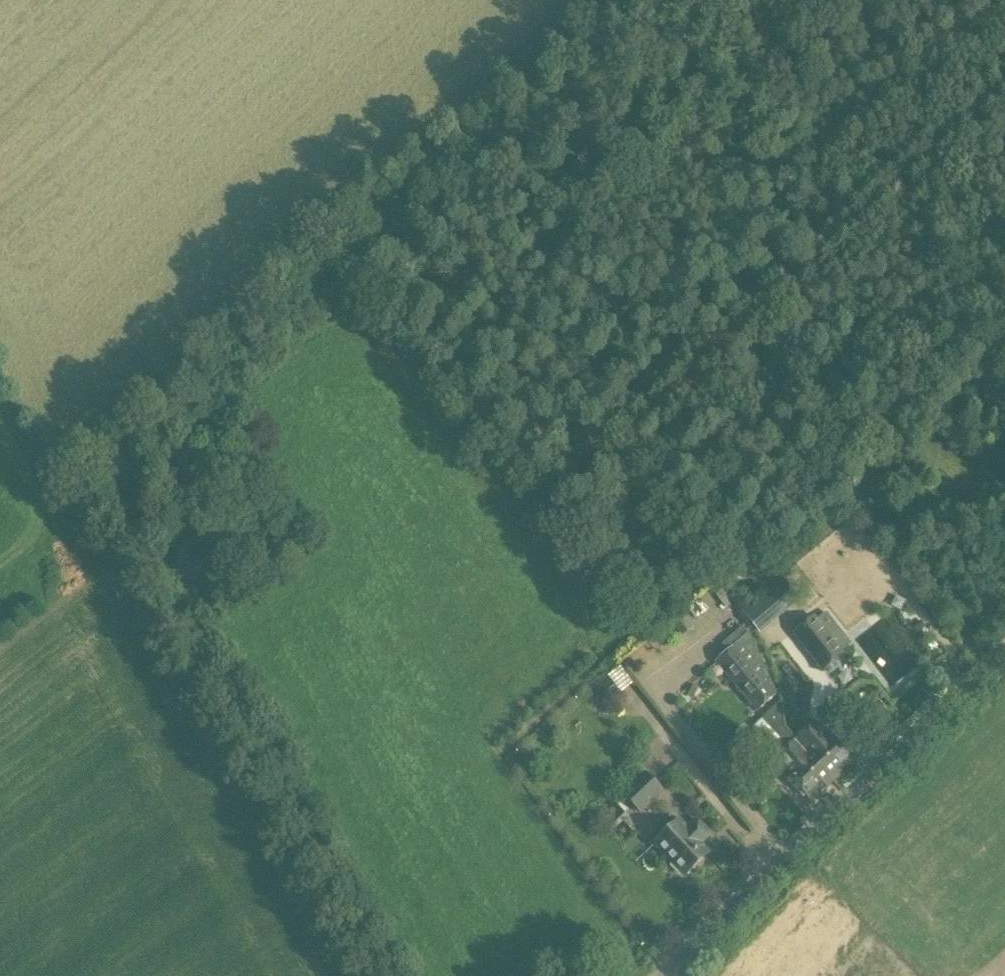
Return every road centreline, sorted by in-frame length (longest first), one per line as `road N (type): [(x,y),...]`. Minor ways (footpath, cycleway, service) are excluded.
road 1 (tertiary): [(660,975),(1004,652)]

